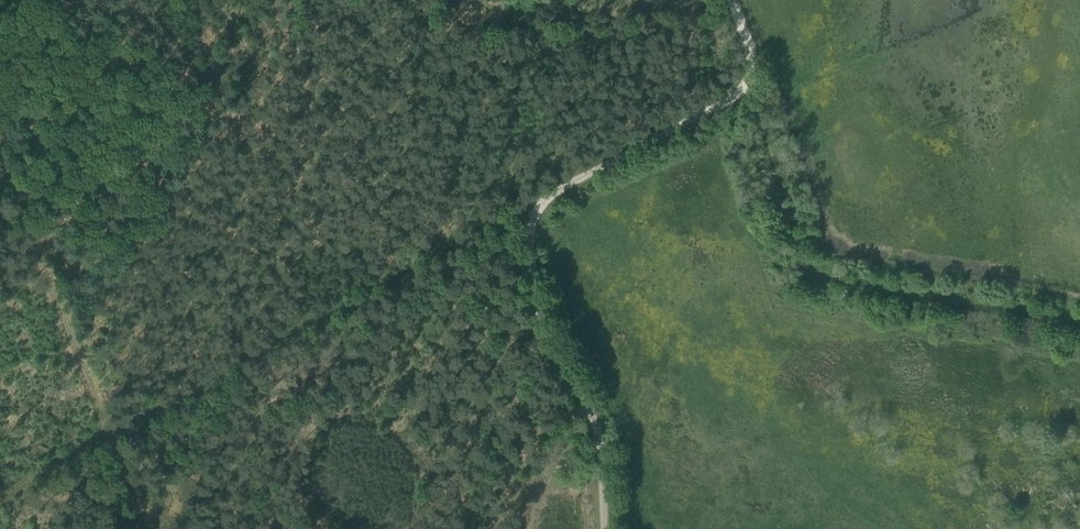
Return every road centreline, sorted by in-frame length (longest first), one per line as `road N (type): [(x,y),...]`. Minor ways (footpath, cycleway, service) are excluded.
road 1 (unclassified): [(604,528),(598,430),(539,321),(532,220),(540,203),(745,85)]
road 2 (track): [(1079,318),(809,272),(745,85)]
road 3 (track): [(143,528),(0,149)]
road 4 (track): [(109,436),(0,498)]

